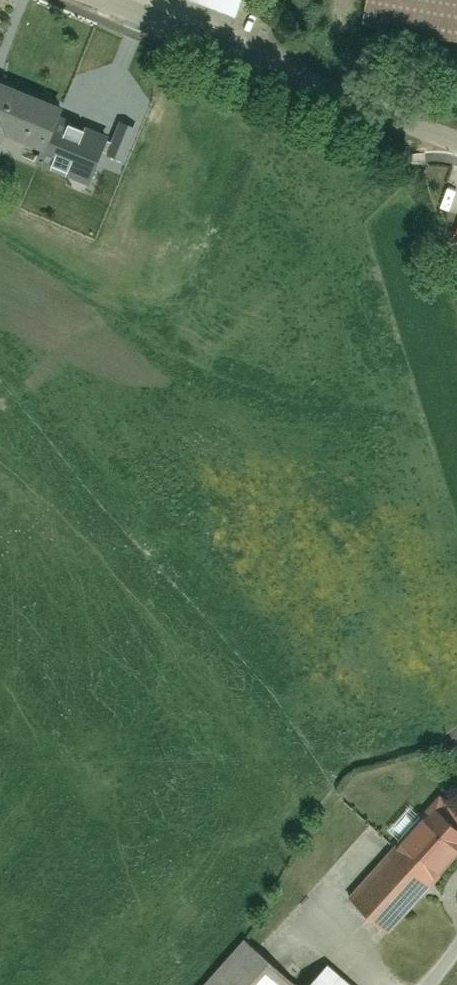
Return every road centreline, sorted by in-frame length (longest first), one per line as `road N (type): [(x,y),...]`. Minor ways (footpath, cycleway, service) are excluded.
road 1 (unclassified): [(456,139),(106,0)]

